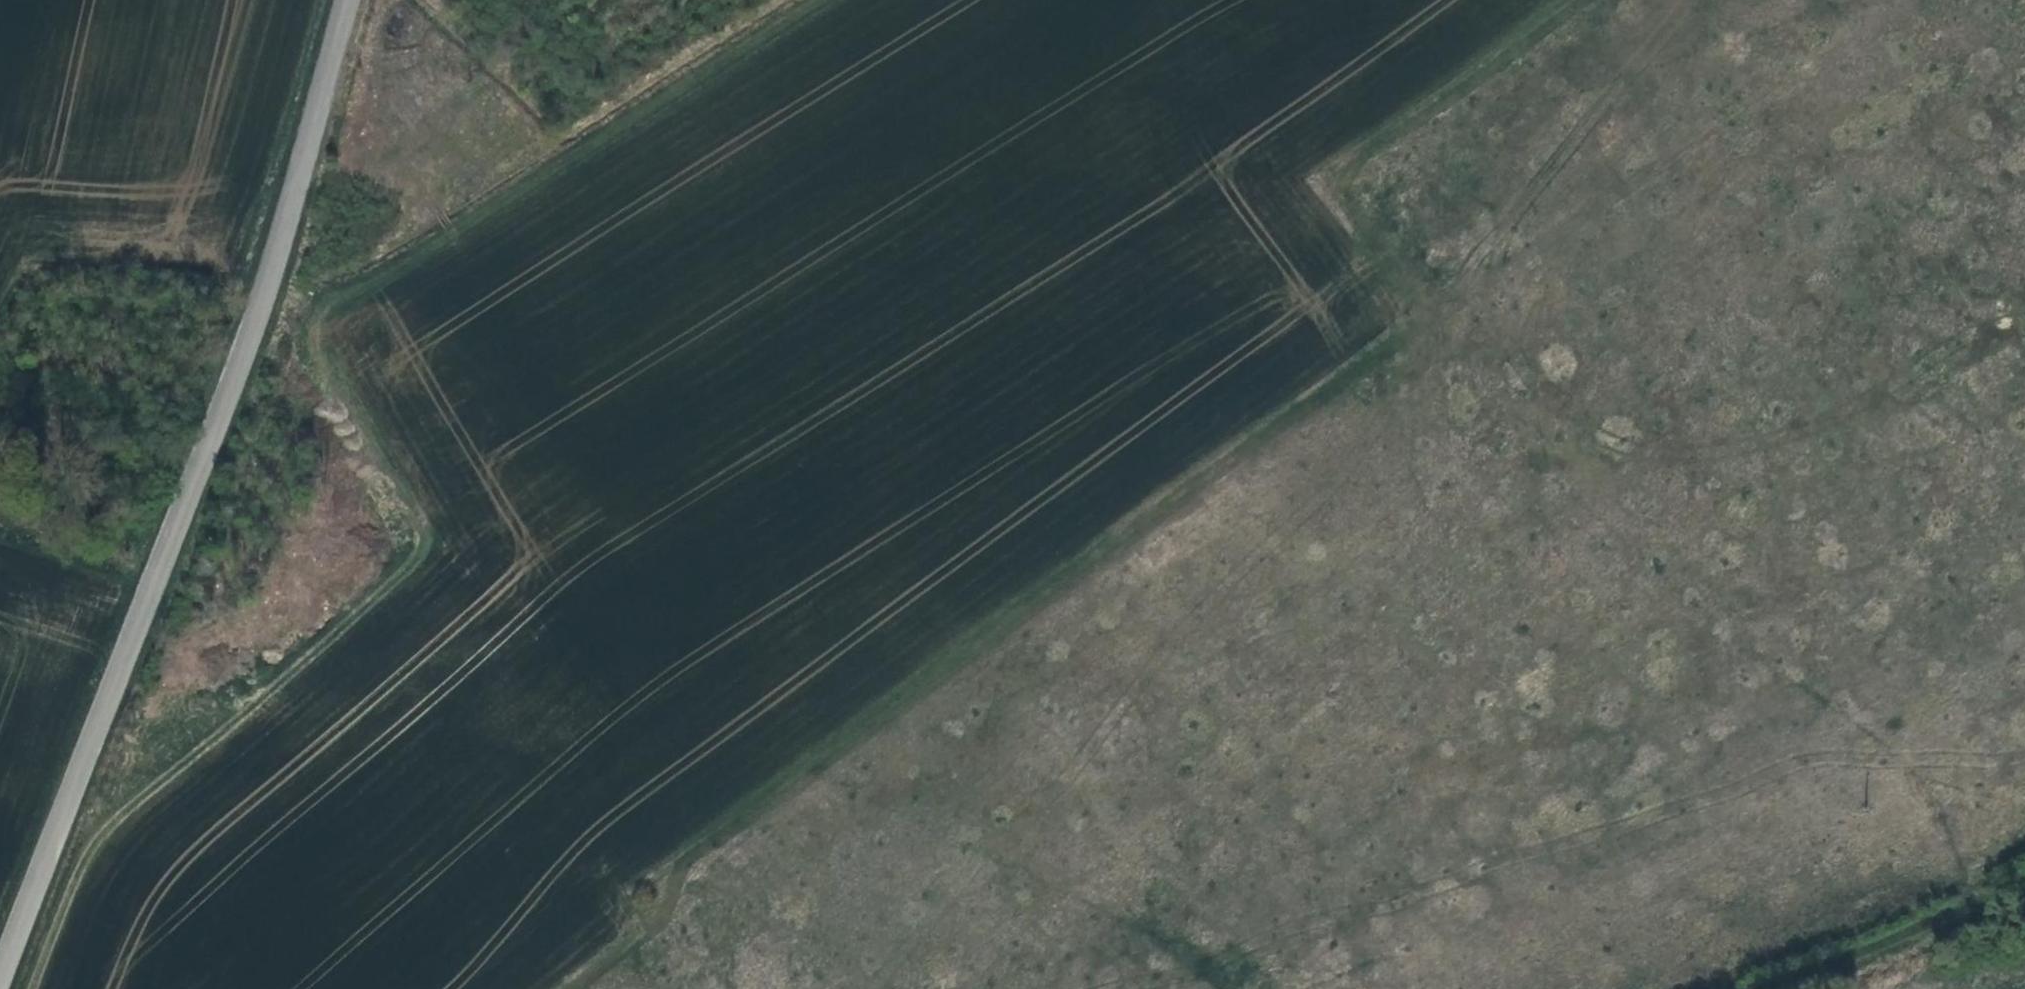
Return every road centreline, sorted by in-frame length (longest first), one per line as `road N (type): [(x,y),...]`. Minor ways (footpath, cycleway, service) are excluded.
road 1 (unclassified): [(14,988),(122,699),(350,0)]
road 2 (track): [(2024,893),(1790,988)]

